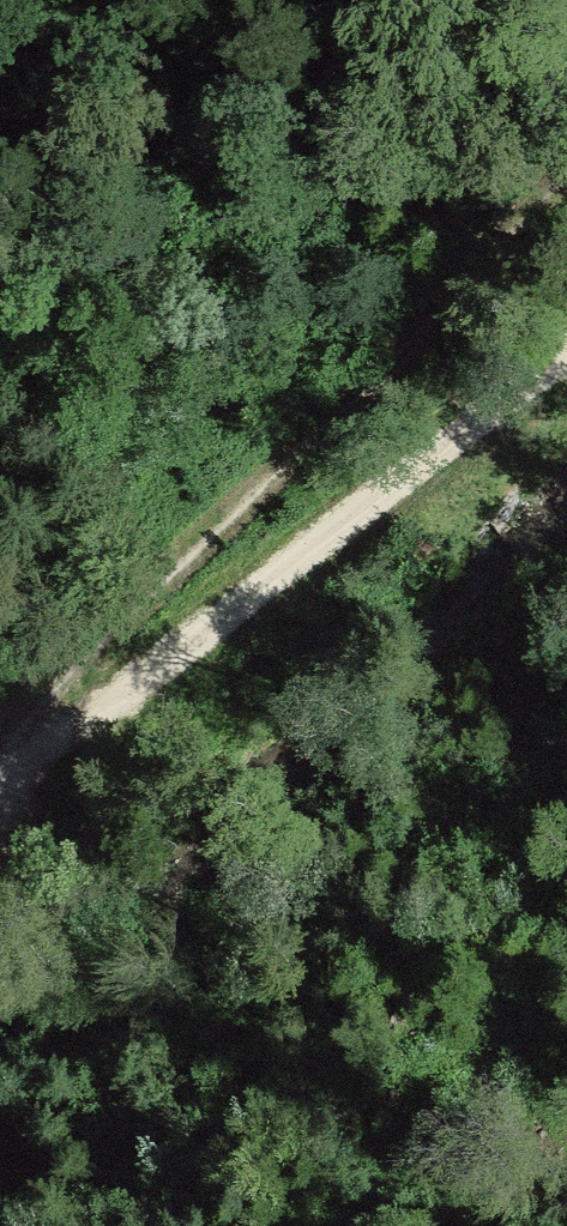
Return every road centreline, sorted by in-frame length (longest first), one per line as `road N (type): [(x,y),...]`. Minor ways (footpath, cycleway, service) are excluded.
road 1 (track): [(0,773),(566,181)]
road 2 (track): [(0,782),(566,354)]

